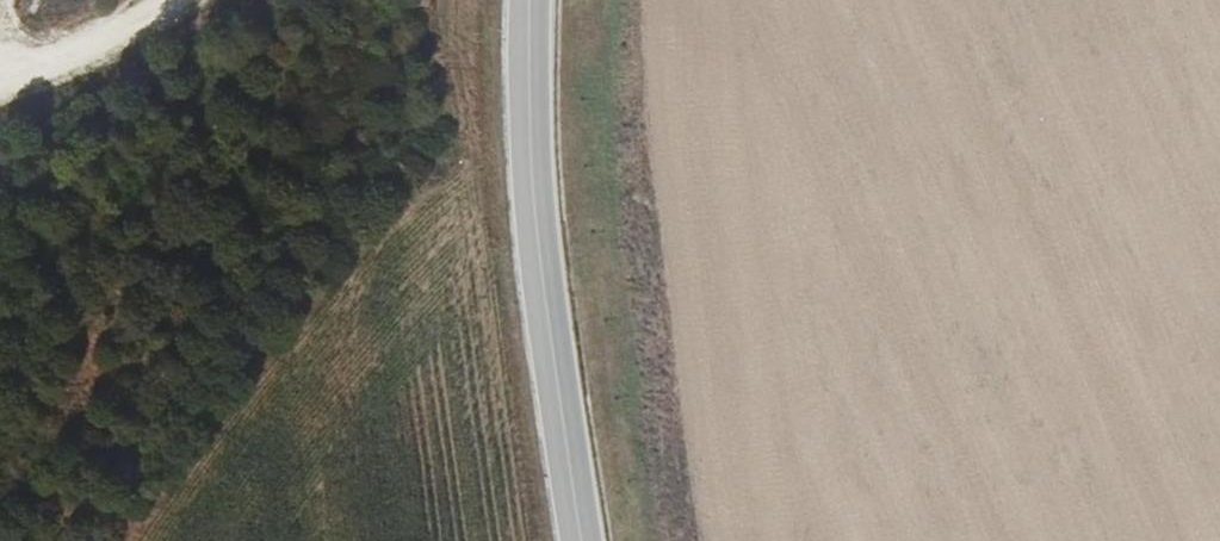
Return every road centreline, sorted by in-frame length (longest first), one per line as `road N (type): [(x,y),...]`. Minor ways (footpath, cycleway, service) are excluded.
road 1 (track): [(0,56),(17,63),(81,51),(165,0)]

